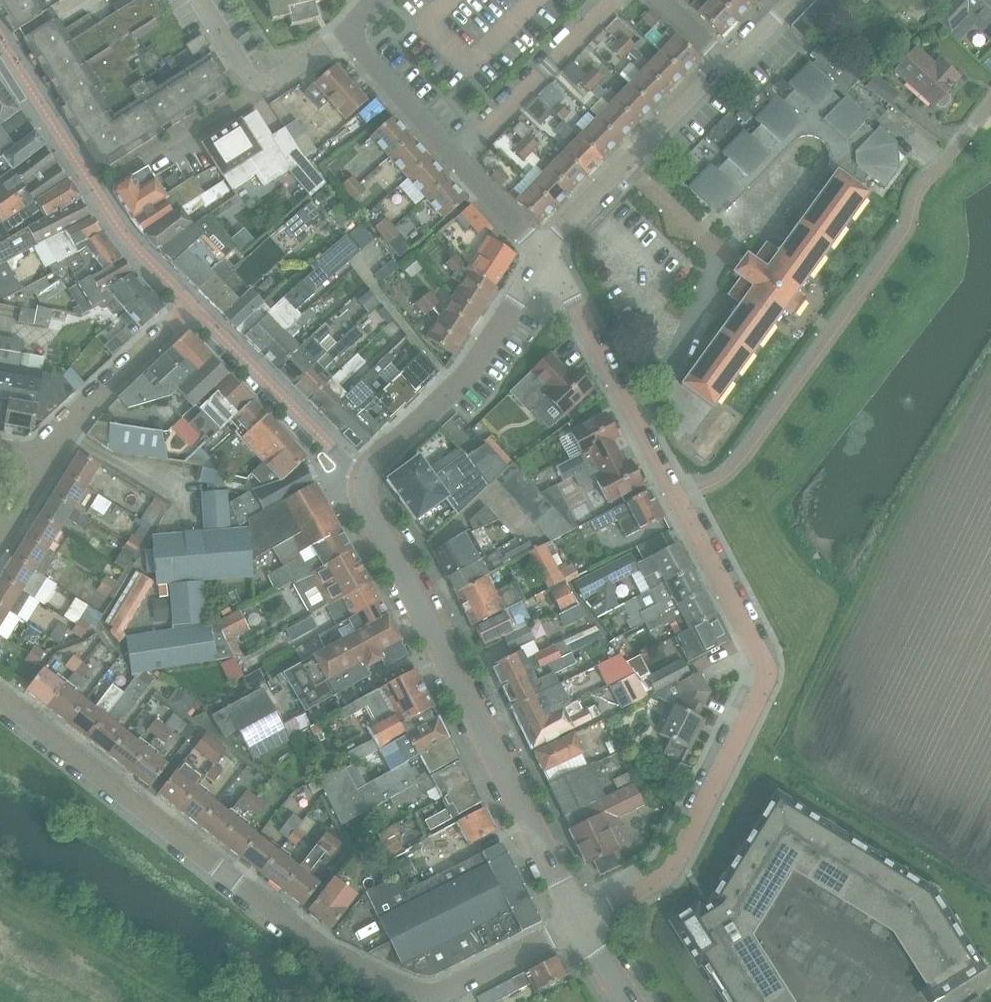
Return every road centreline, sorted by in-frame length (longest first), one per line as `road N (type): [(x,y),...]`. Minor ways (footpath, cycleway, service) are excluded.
road 1 (residential): [(580,924),(670,873),(766,677),(543,254)]
road 2 (residential): [(580,924),(444,993),(398,989),(324,952),(0,697)]
road 3 (tertiary): [(580,924),(364,504),(362,481)]
road 4 (residential): [(0,50),(67,164),(187,308)]
road 5 (residential): [(543,254),(344,34)]
road 6 (tertiary): [(362,481),(372,461),(467,376),(543,254)]
road 7 (tertiary): [(543,254),(725,63)]
road 8 (residential): [(187,308),(318,448),(362,481)]
road 9 (residential): [(46,461),(106,387),(187,308)]
road 10 (residential): [(199,0),(245,76),(262,85),(344,34)]

